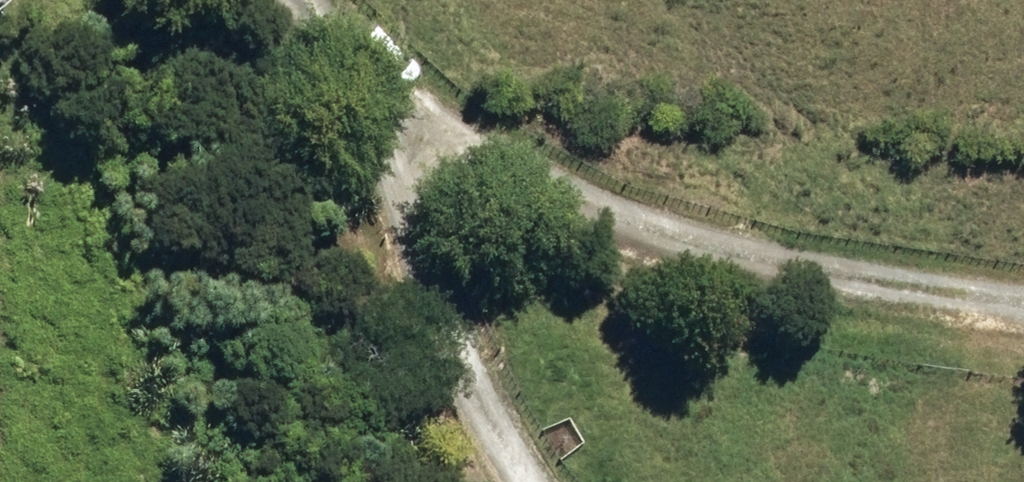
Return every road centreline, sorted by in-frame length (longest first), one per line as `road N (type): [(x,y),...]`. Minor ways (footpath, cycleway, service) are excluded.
road 1 (track): [(333,18),(514,177),(876,298),(1023,318)]
road 2 (track): [(316,0),(333,18),(525,423),(563,481)]

